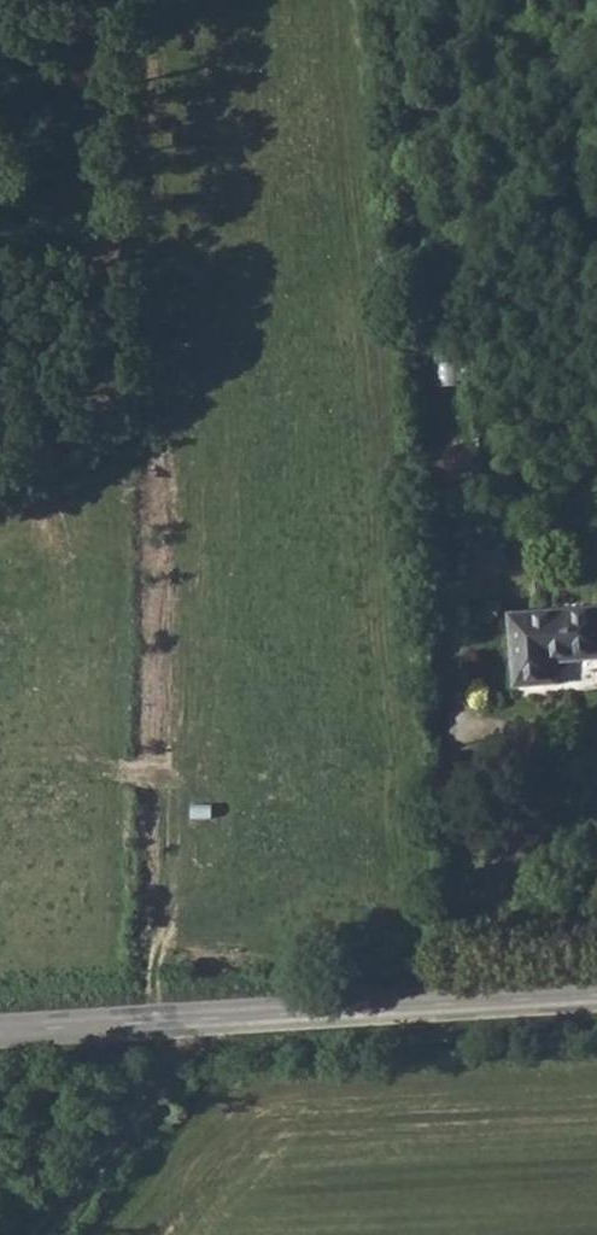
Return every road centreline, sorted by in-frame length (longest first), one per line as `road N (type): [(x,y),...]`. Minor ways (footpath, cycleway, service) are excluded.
road 1 (secondary): [(0,1031),(596,993)]
road 2 (track): [(224,1016),(50,1234)]

